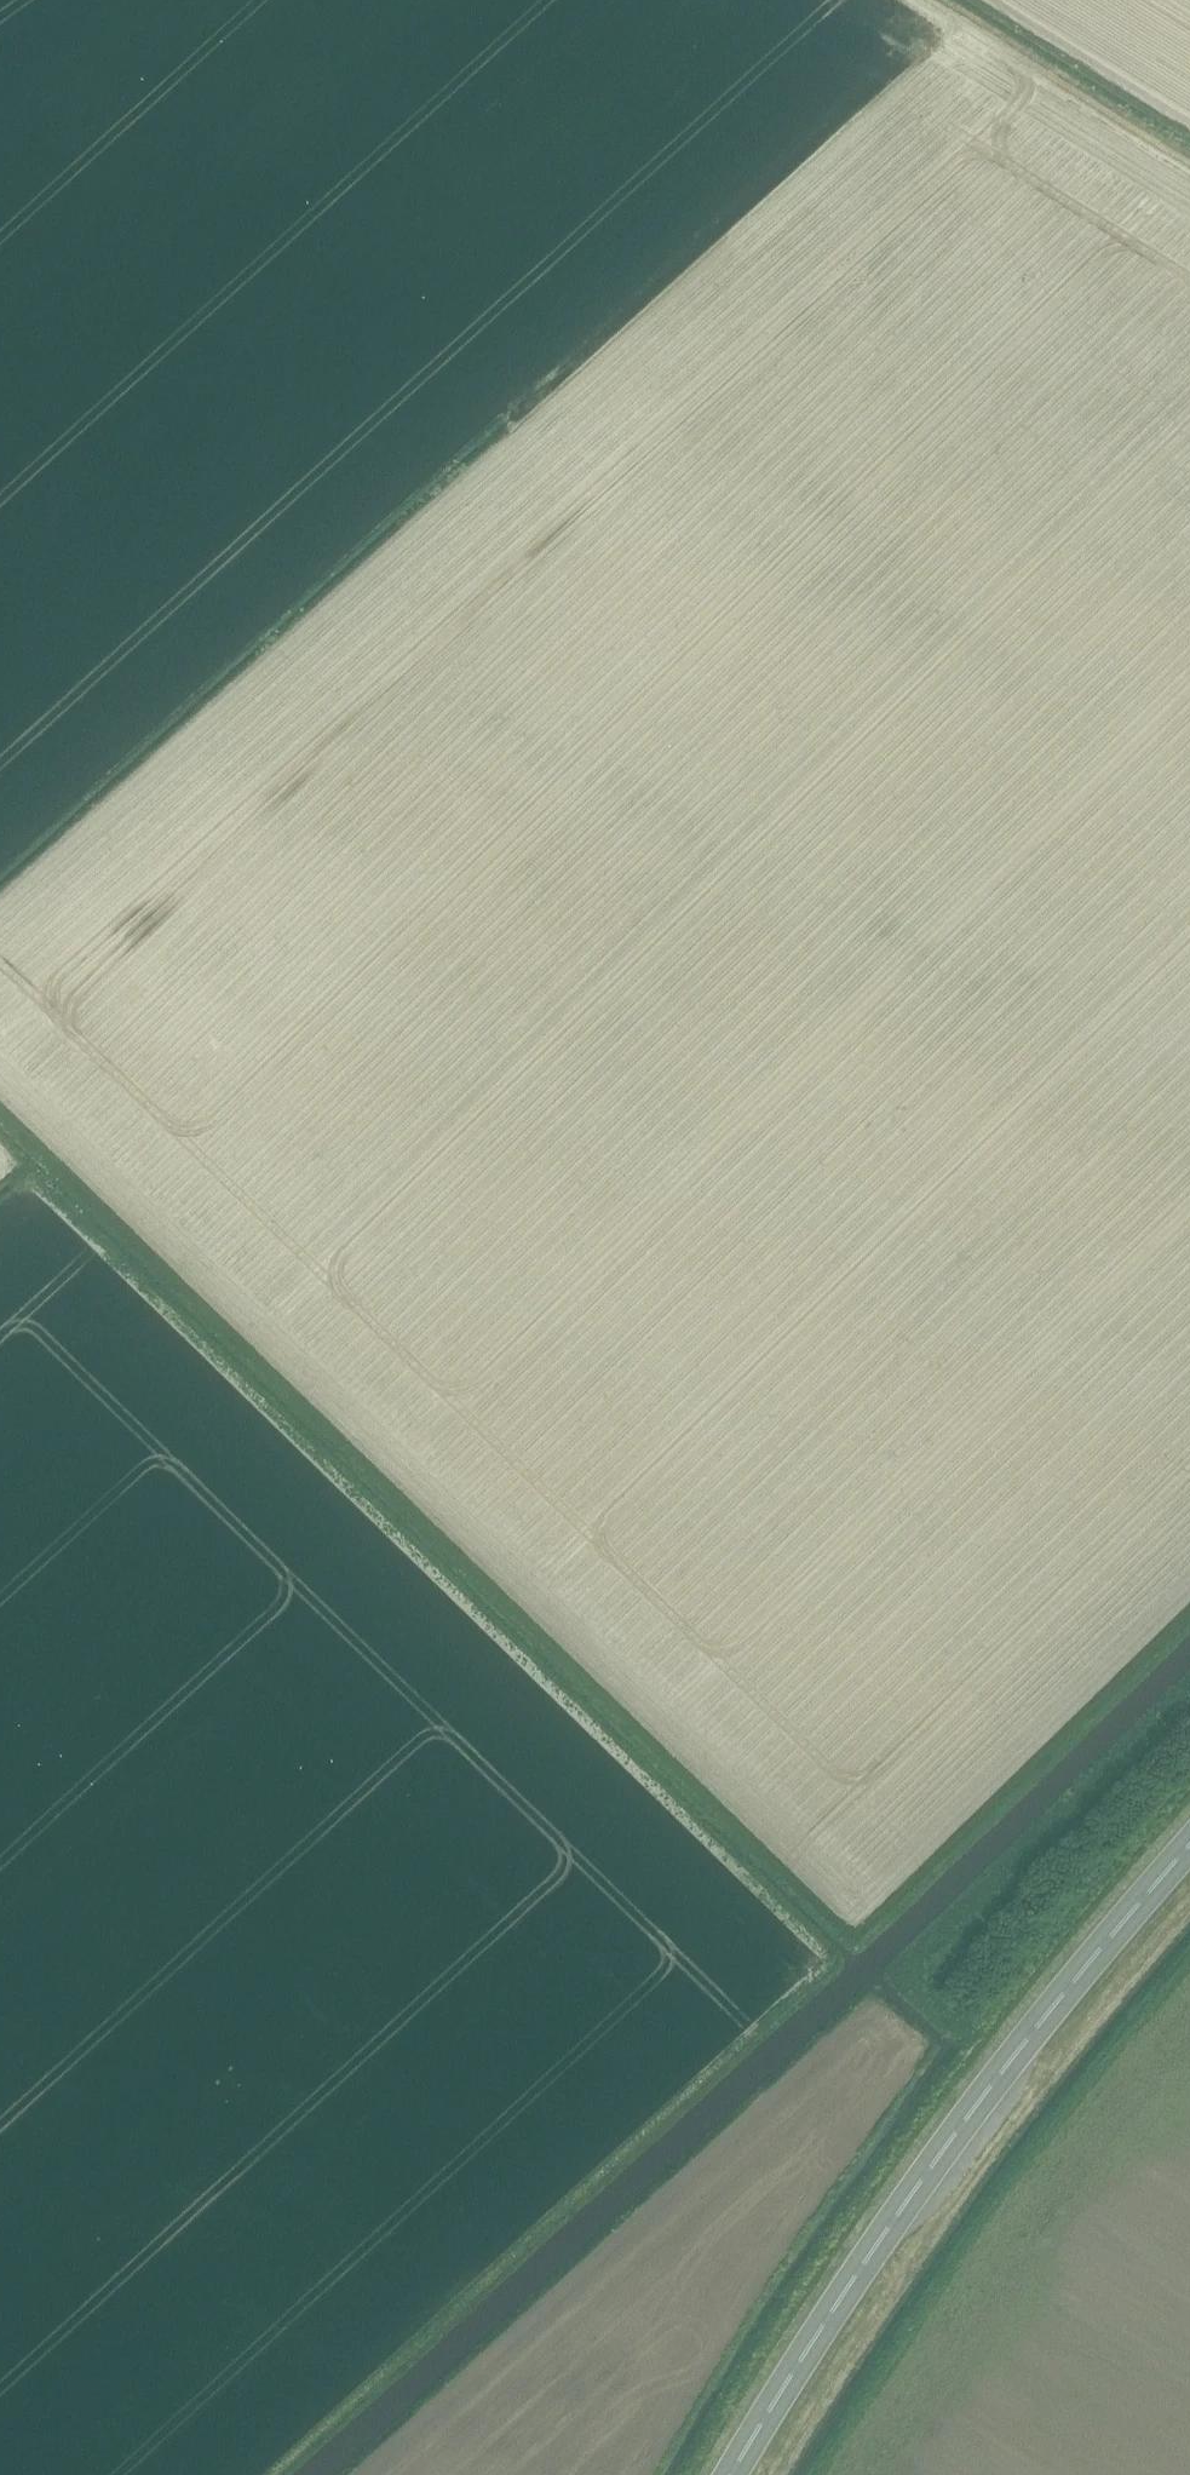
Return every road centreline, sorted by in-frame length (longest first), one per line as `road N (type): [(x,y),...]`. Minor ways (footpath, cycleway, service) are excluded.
road 1 (trunk): [(734,2474),(796,2367),(925,2177),(1189,1845)]

